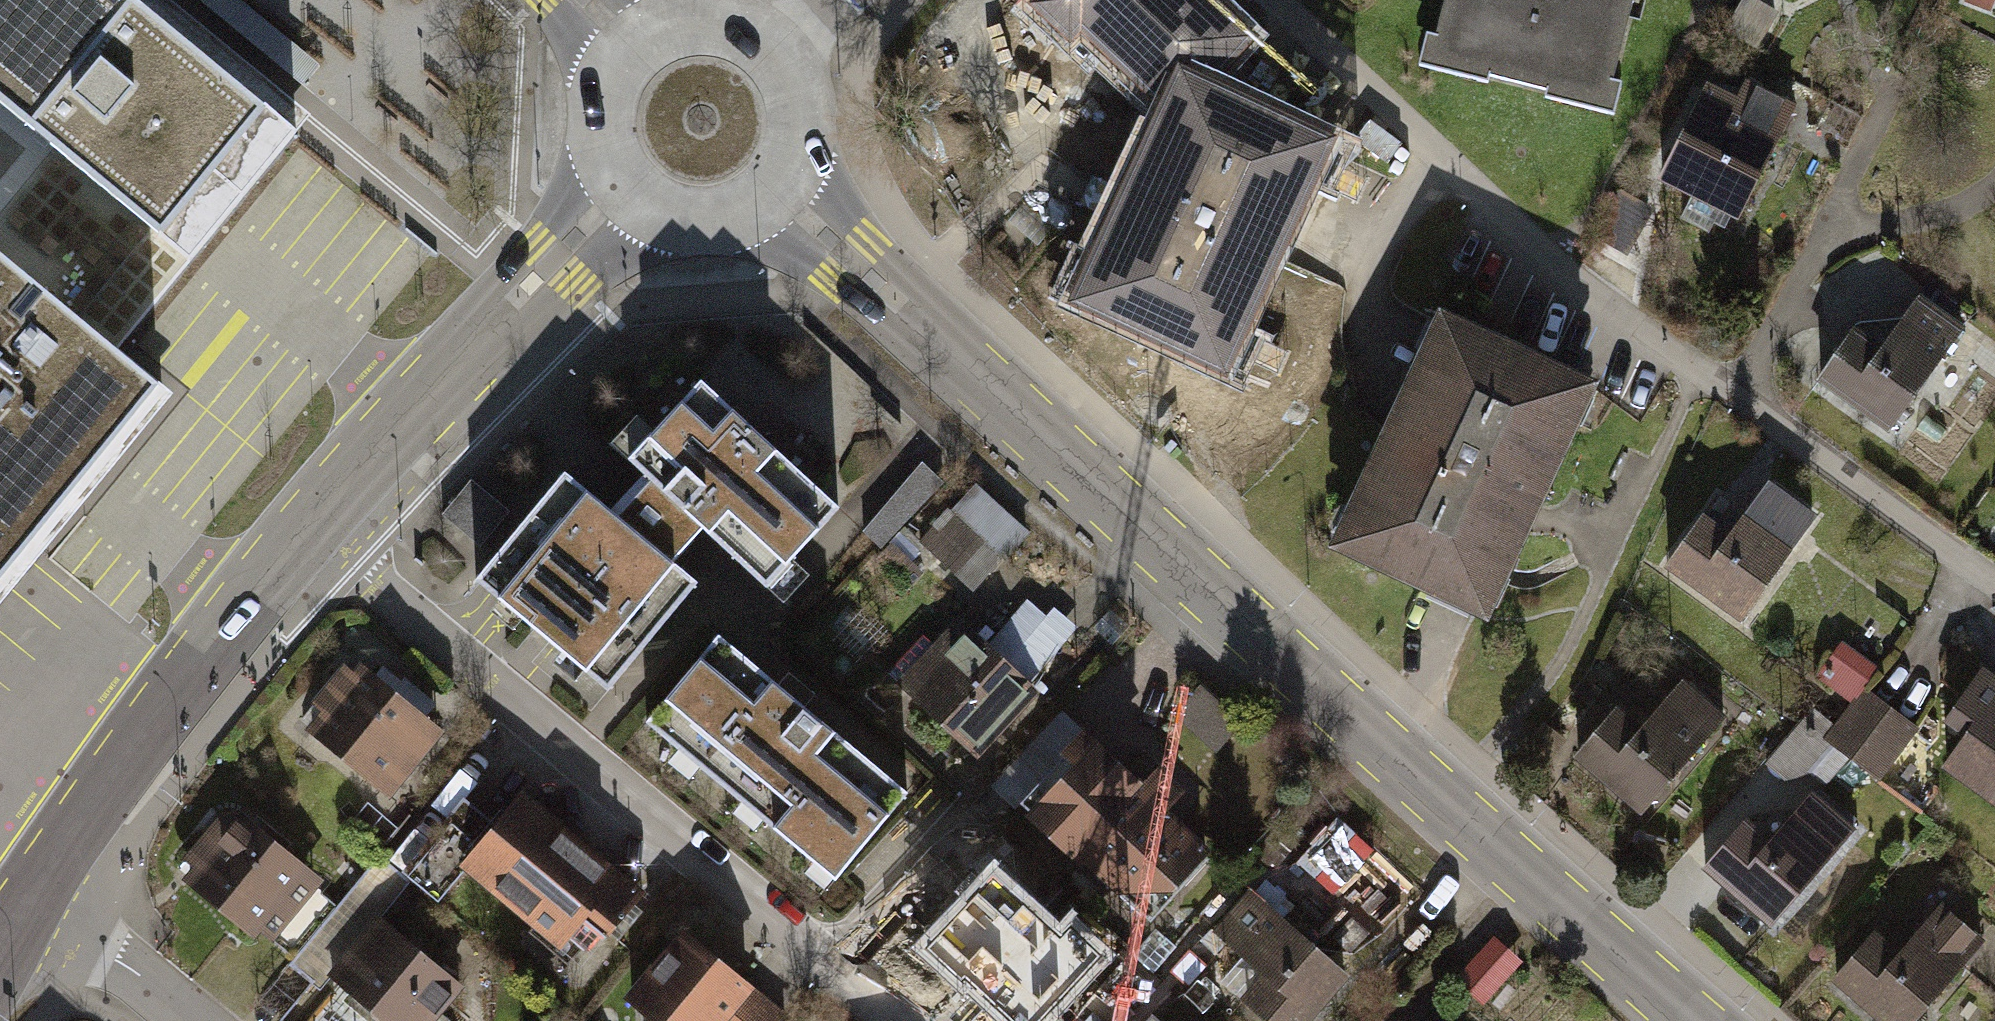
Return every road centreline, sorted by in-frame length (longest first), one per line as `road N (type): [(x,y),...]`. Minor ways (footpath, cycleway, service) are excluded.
road 1 (residential): [(779,187),(1441,802),(1696,1020)]
road 2 (residential): [(1994,576),(1729,396),(1556,257),(1282,0)]
road 3 (residential): [(304,530),(595,761),(900,1020)]
road 4 (residential): [(628,187),(436,380),(304,530)]
road 5 (residential): [(304,530),(118,767),(30,897)]
road 6 (residential): [(181,1020),(30,897)]
road 7 (residential): [(628,187),(658,210),(699,222),(741,215),(779,187)]
road 8 (residential): [(778,55),(751,34),(710,23),(673,27),(636,49)]
road 9 (residential): [(636,49),(613,81),(604,120),(610,155),(628,187)]
road 10 (residential): [(779,187),(798,154),(804,122),(796,84),(778,55)]

